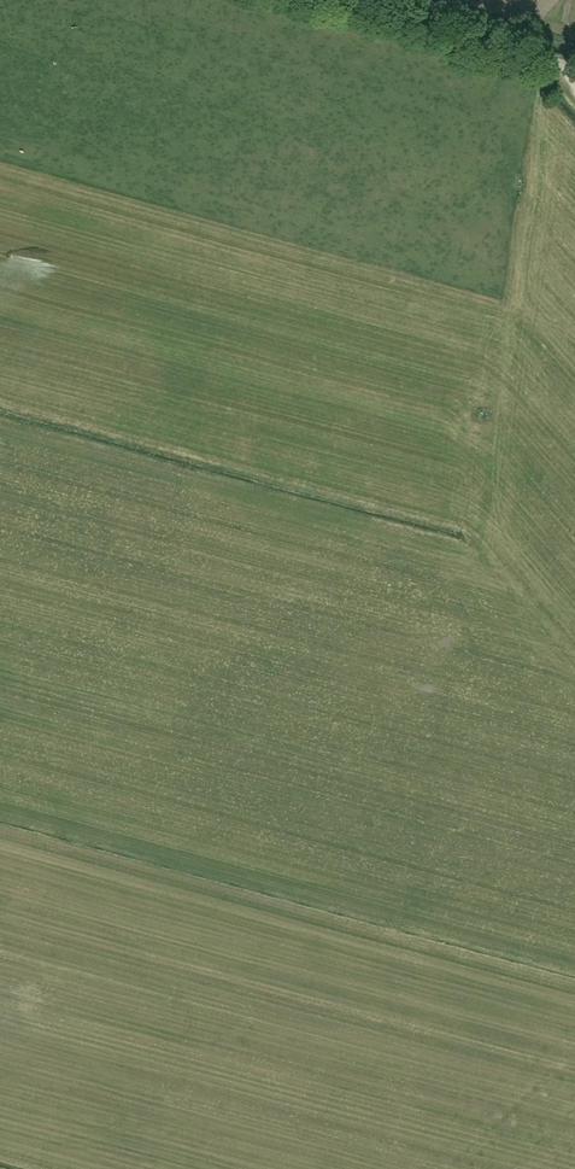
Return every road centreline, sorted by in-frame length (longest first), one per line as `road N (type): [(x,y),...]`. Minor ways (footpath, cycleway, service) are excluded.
road 1 (unclassified): [(574,71),(339,0)]

